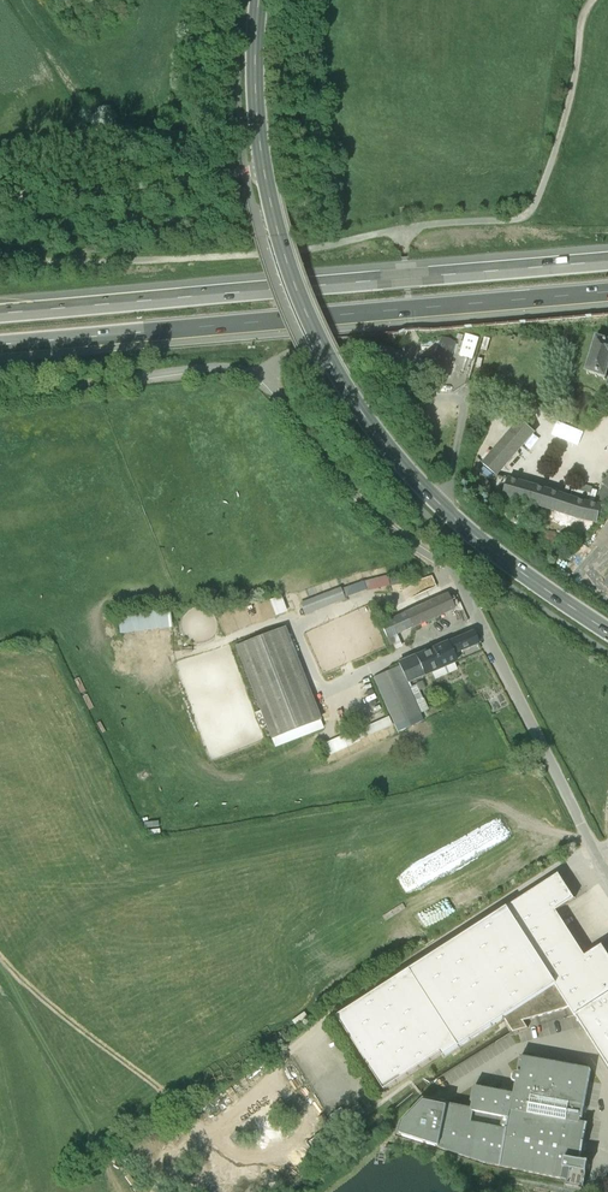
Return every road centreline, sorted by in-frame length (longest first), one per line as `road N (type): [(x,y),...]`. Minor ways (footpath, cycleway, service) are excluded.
road 1 (secondary): [(607,633),(434,501),(332,370),(295,296),(262,174),(253,100),(257,0)]
road 2 (motorway): [(0,344),(607,294)]
road 3 (motorway): [(607,263),(0,313)]
road 4 (track): [(267,383),(212,367),(0,397)]
road 5 (track): [(0,196),(262,174)]

